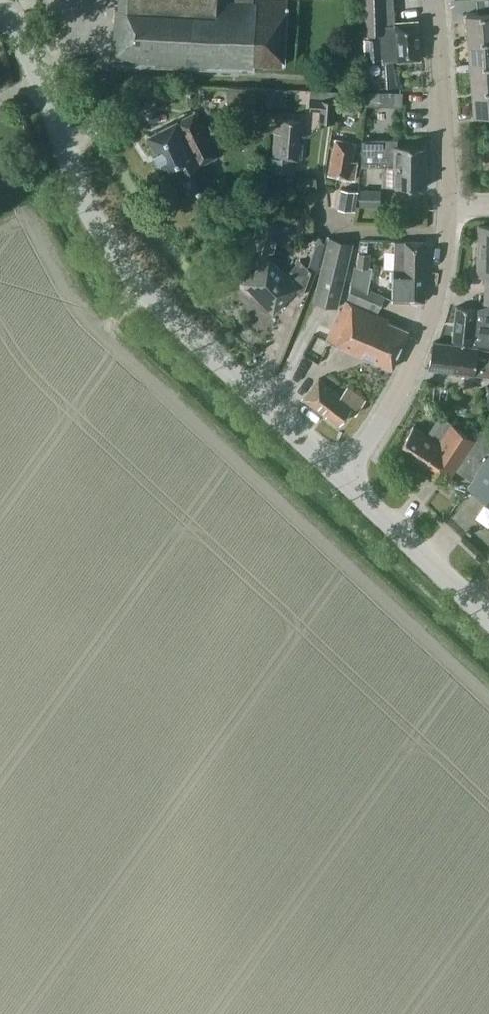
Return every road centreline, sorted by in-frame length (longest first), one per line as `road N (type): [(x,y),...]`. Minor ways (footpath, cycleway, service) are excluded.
road 1 (unclassified): [(342,474),(130,269),(83,192),(38,65),(0,11)]
road 2 (residential): [(342,474),(419,353),(444,271),(447,210)]
road 3 (residential): [(447,210),(436,0)]
road 4 (unclassified): [(488,615),(342,474)]

